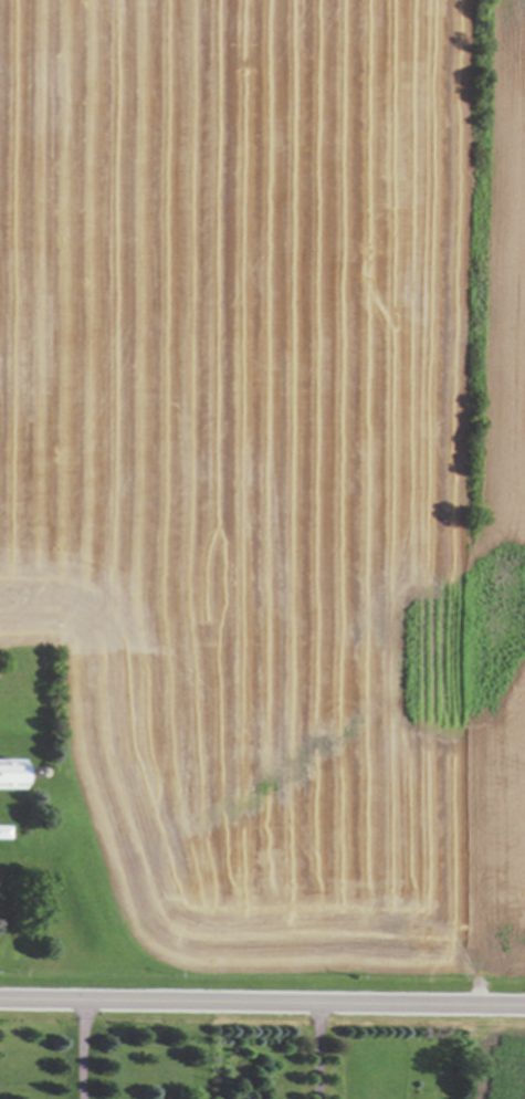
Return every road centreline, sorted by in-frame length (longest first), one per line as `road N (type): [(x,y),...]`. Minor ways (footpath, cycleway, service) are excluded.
road 1 (tertiary): [(524,1008),(0,1002)]

